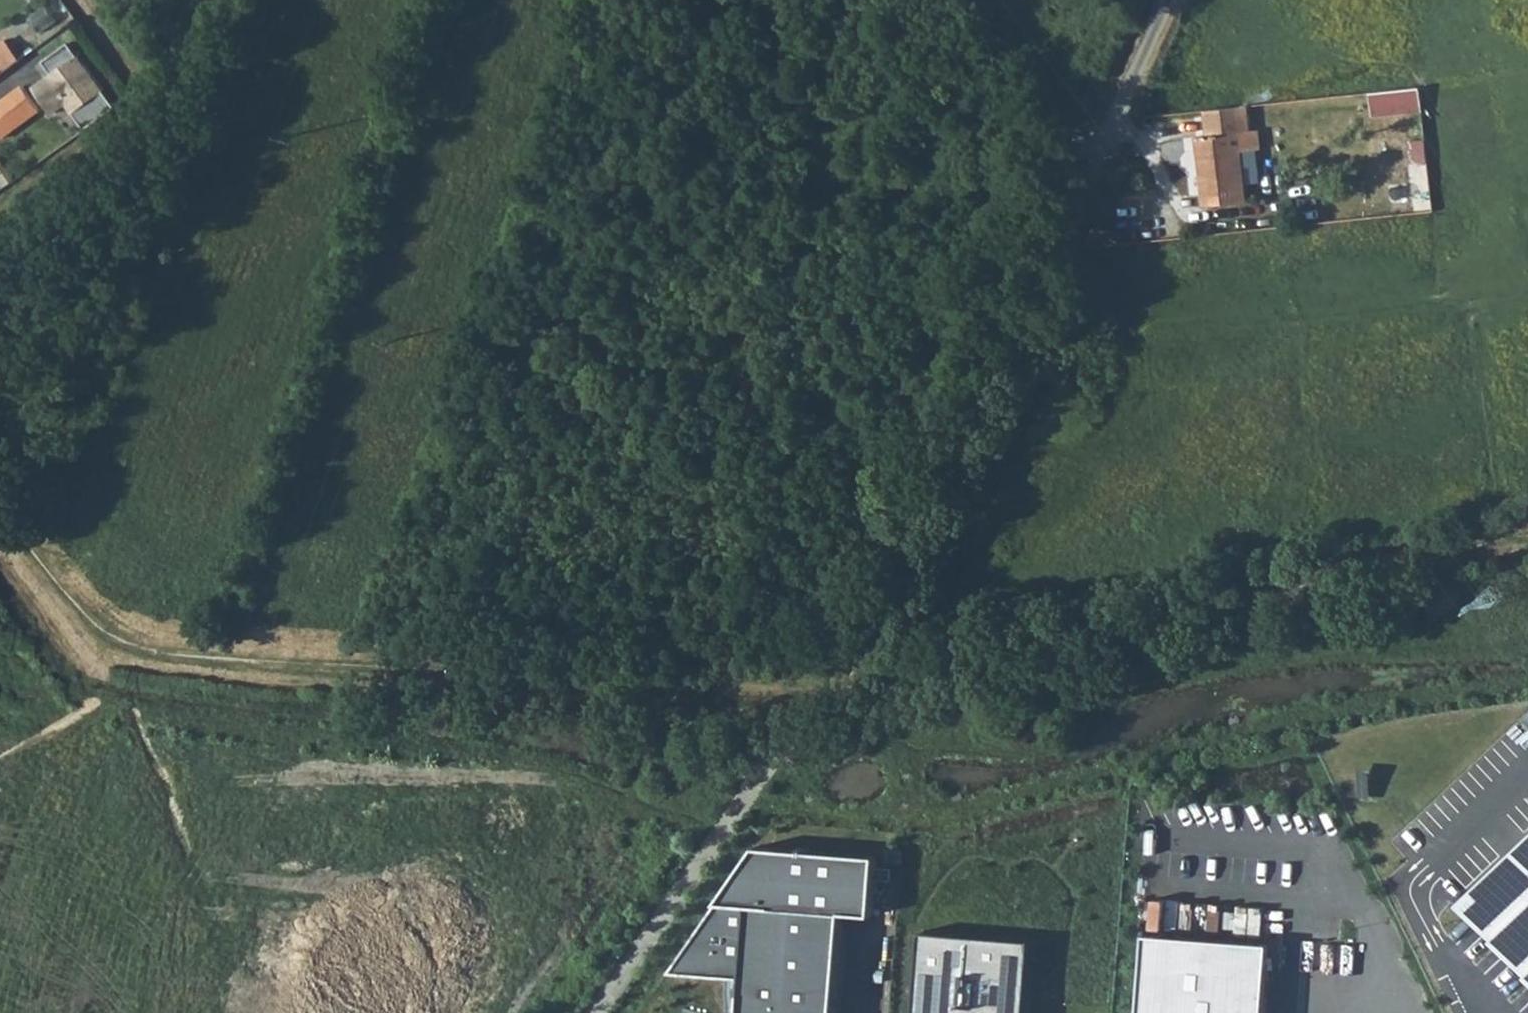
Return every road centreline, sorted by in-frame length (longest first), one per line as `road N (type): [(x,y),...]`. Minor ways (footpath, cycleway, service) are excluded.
road 1 (residential): [(1092,176),(1170,0)]

